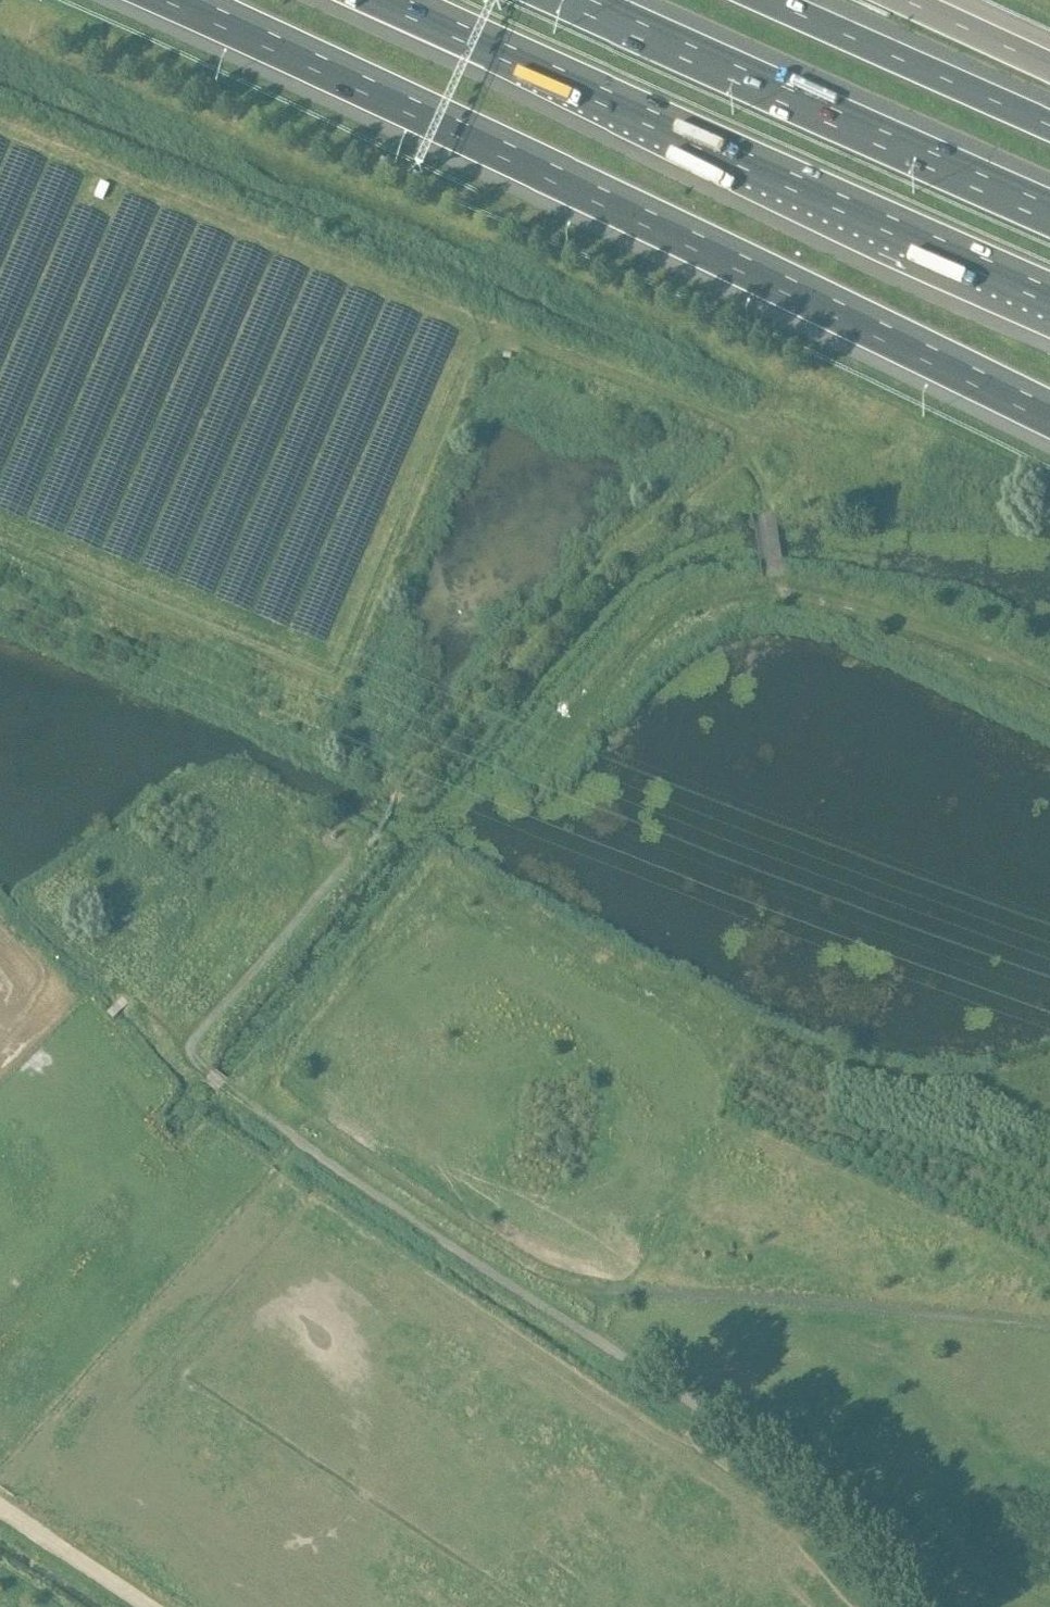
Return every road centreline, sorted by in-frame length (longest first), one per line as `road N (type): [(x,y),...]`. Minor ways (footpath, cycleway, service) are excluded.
road 1 (motorway): [(180,0),(1049,412)]
road 2 (motorway): [(390,0),(1049,296)]
road 3 (track): [(1049,677),(843,606),(734,600),(678,610),(631,650),(548,750)]
road 4 (motorway): [(1049,208),(584,0)]
road 5 (track): [(776,596),(763,512),(792,458),(786,442),(769,428),(508,332),(477,331)]
road 6 (track): [(266,1116),(189,1052),(349,859),(340,841)]
road 7 (motorway): [(1049,126),(766,0)]
road 8 (motorway): [(1049,67),(906,0)]

